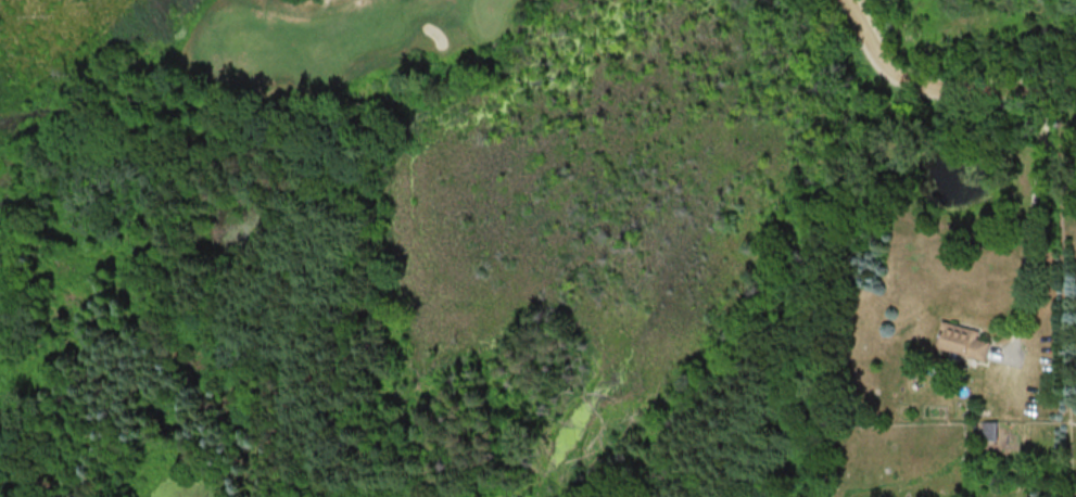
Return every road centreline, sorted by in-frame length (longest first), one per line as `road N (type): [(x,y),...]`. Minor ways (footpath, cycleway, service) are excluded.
road 1 (residential): [(1075,85),(922,87),(886,64),(855,0)]

